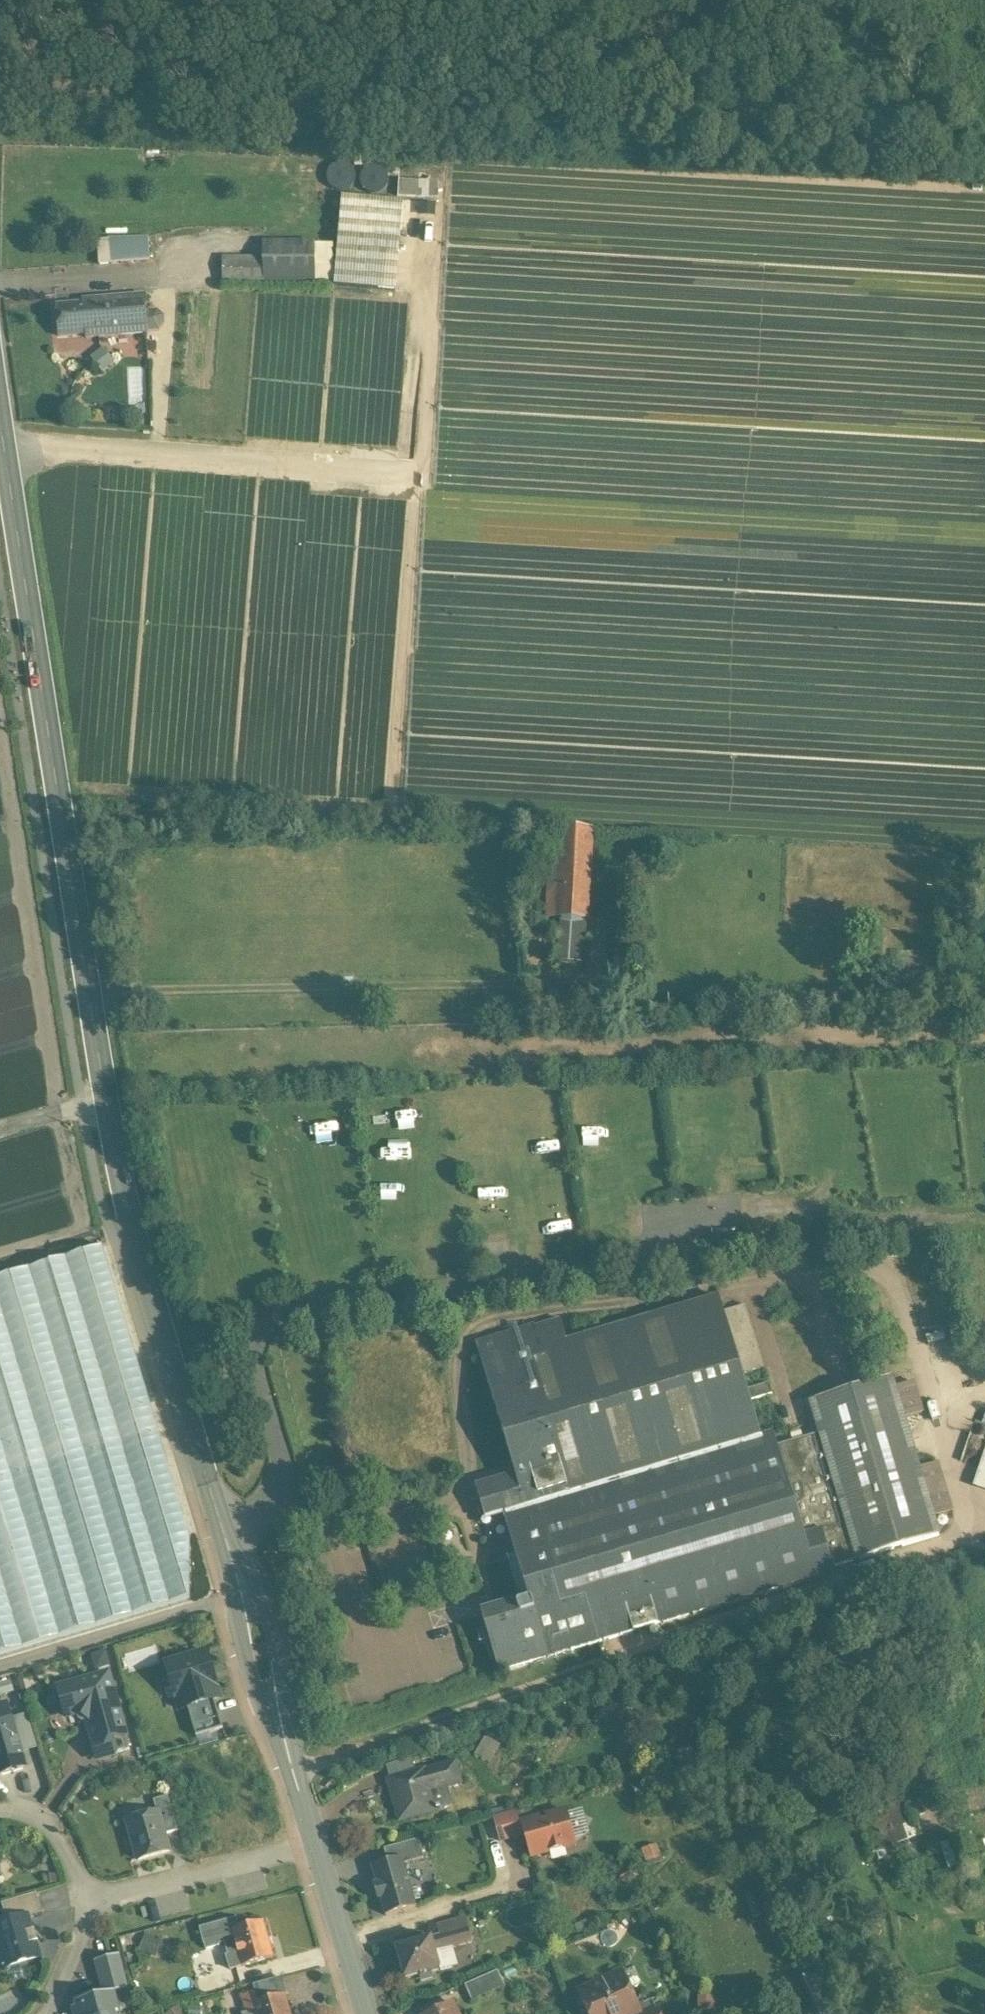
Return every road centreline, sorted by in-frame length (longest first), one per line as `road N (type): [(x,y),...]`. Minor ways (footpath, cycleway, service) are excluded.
road 1 (secondary): [(244,1592),(116,1146),(0,429)]
road 2 (track): [(598,978),(91,993)]
road 3 (secondary): [(315,1845),(244,1592)]
road 4 (unclassified): [(0,1667),(244,1592)]
road 5 (residential): [(315,1845),(85,1903)]
road 6 (secondary): [(369,2013),(315,1845)]
road 7 (residential): [(85,1903),(65,1839),(47,1821),(0,1810)]
road 8 (residential): [(40,2013),(83,1936),(85,1903)]

